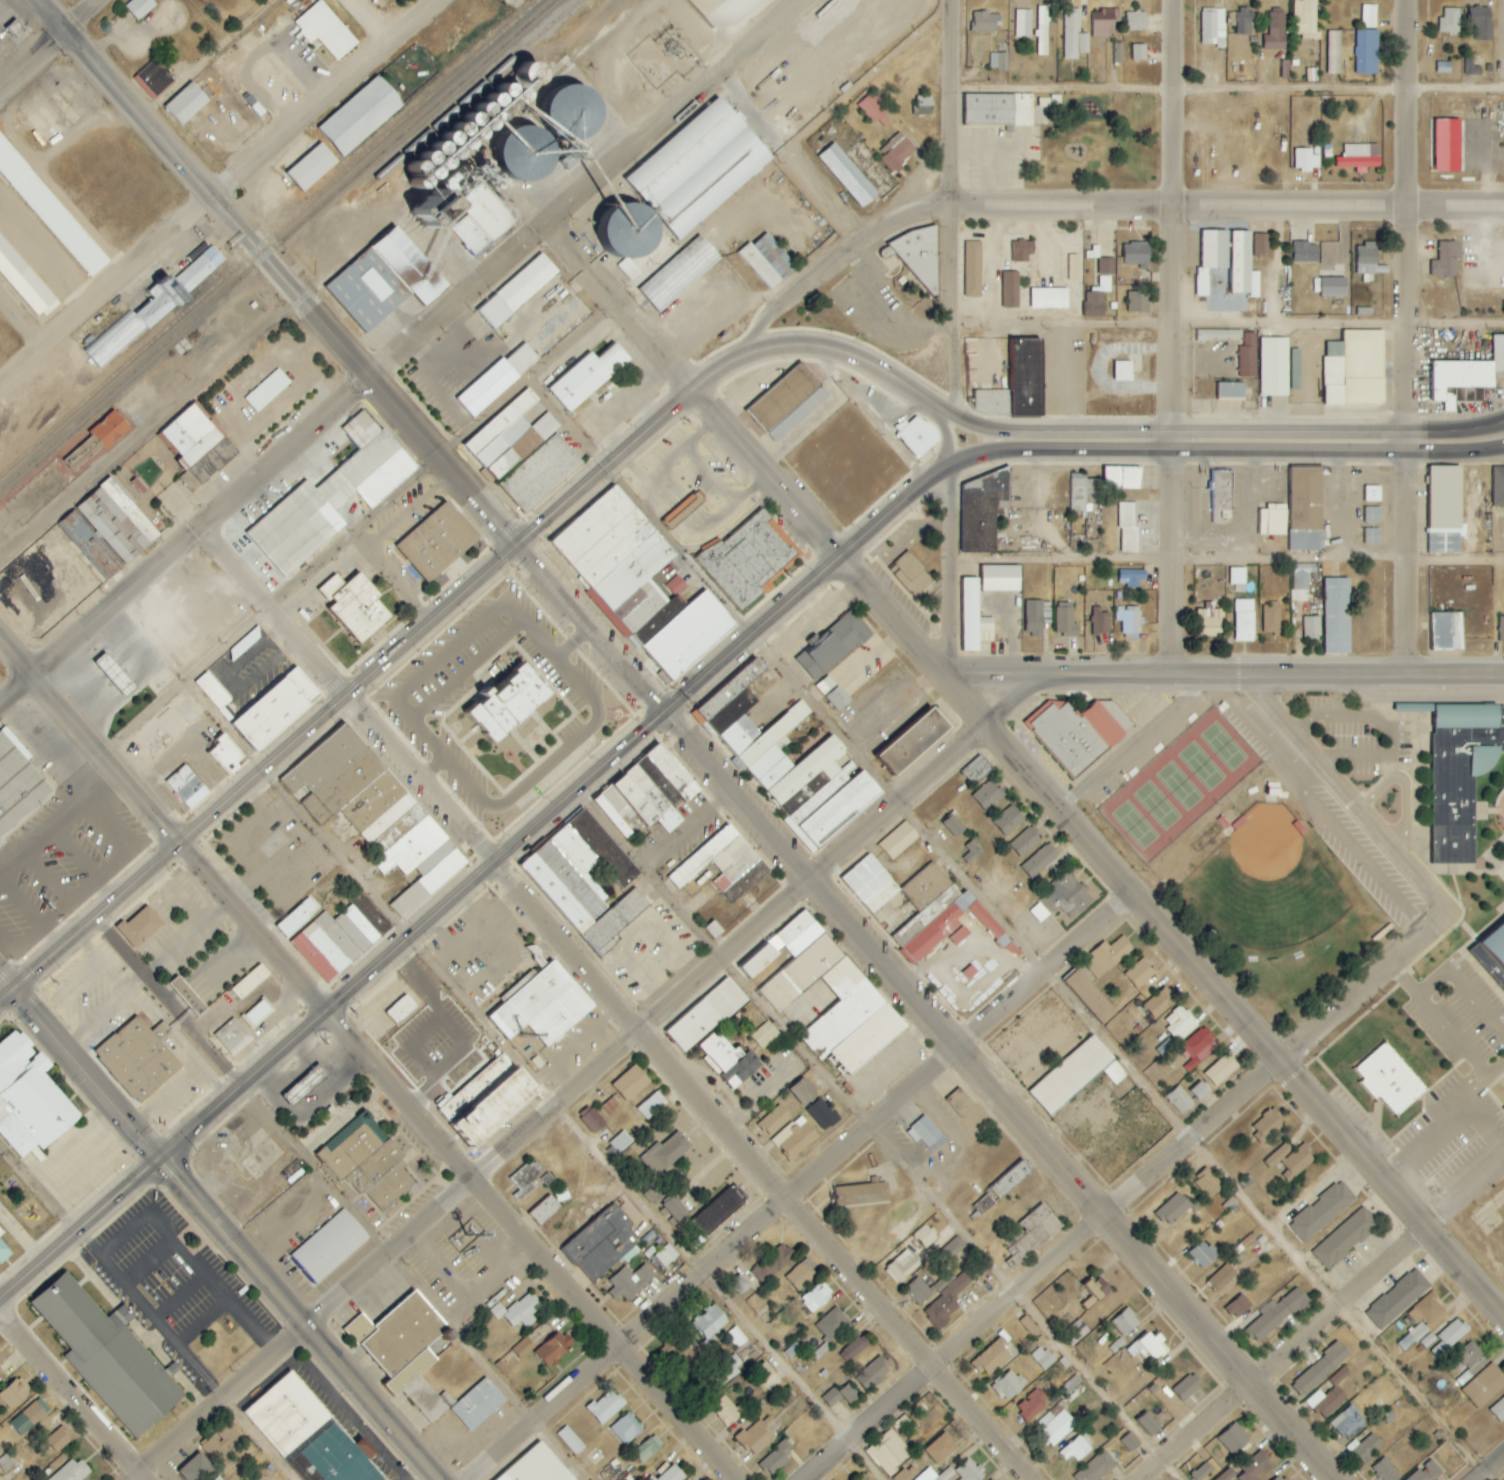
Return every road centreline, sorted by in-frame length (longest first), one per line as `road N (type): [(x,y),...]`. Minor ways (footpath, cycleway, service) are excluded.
road 1 (secondary): [(1336,1479),(660,713)]
road 2 (trunk): [(660,713),(947,462),(1071,454),(1470,454),(1503,446)]
road 3 (residential): [(129,1479),(807,880)]
road 4 (trunk): [(0,1310),(660,713)]
road 5 (residential): [(1503,1320),(946,677)]
road 6 (residential): [(1032,1479),(634,1032),(496,863)]
road 7 (secondary): [(514,546),(61,28)]
road 8 (trunk): [(514,546),(0,1001)]
road 9 (residential): [(465,1479),(709,1273),(952,1045)]
road 10 (tertiary): [(1503,208),(949,208),(906,215),(858,241)]
road 11 (trunk): [(435,1479),(170,1162),(10,992)]
road 12 (residential): [(732,1479),(334,1013)]
road 13 (residential): [(376,383),(814,0)]
road 14 (secondary): [(1503,673),(946,677)]
road 15 (trunk): [(1503,423),(1406,435),(1017,433),(971,423)]
road 16 (residential): [(0,715),(376,383)]
road 17 (primary): [(334,1013),(0,642)]
road 18 (residential): [(1402,673),(1406,208)]
road 19 (residential): [(1169,674),(1171,210)]
road 20 (residential): [(1101,1212),(1287,1067),(1446,912)]
road 21 (residential): [(815,1479),(1101,1212)]
road 22 (secondary): [(946,677),(695,390)]
road 23 (residential): [(1446,912),(1250,673)]
road 24 (residential): [(438,0),(206,198)]
road 25 (trunk): [(737,362),(514,546)]
road 26 (residential): [(206,198),(0,389)]
road 27 (trunk): [(971,423),(832,350),(765,349),(737,362)]
road 28 (residential): [(952,1045),(1137,895)]
road 29 (residential): [(1247,1380),(1433,1232)]
road 30 (residential): [(807,880),(985,724)]
road 31 (residential): [(351,693),(496,863)]
road 32 (secondary): [(660,713),(514,546)]
road 33 (residential): [(141,1479),(0,1310)]
road 34 (residential): [(351,693),(205,530)]
road 35 (residential): [(695,390),(552,229)]
road 36 (residential): [(946,677),(947,462)]
road 37 (residential): [(723,77),(858,241)]
road 38 (residential): [(1171,210),(1170,0)]
road 39 (tertiary): [(949,208),(947,0)]
road 40 (residential): [(1406,208),(1405,0)]
road 41 (residential): [(953,415),(949,208)]
road 42 (residential): [(858,241),(727,348),(715,373)]
road 43 (residential): [(1146,1479),(1247,1380)]

